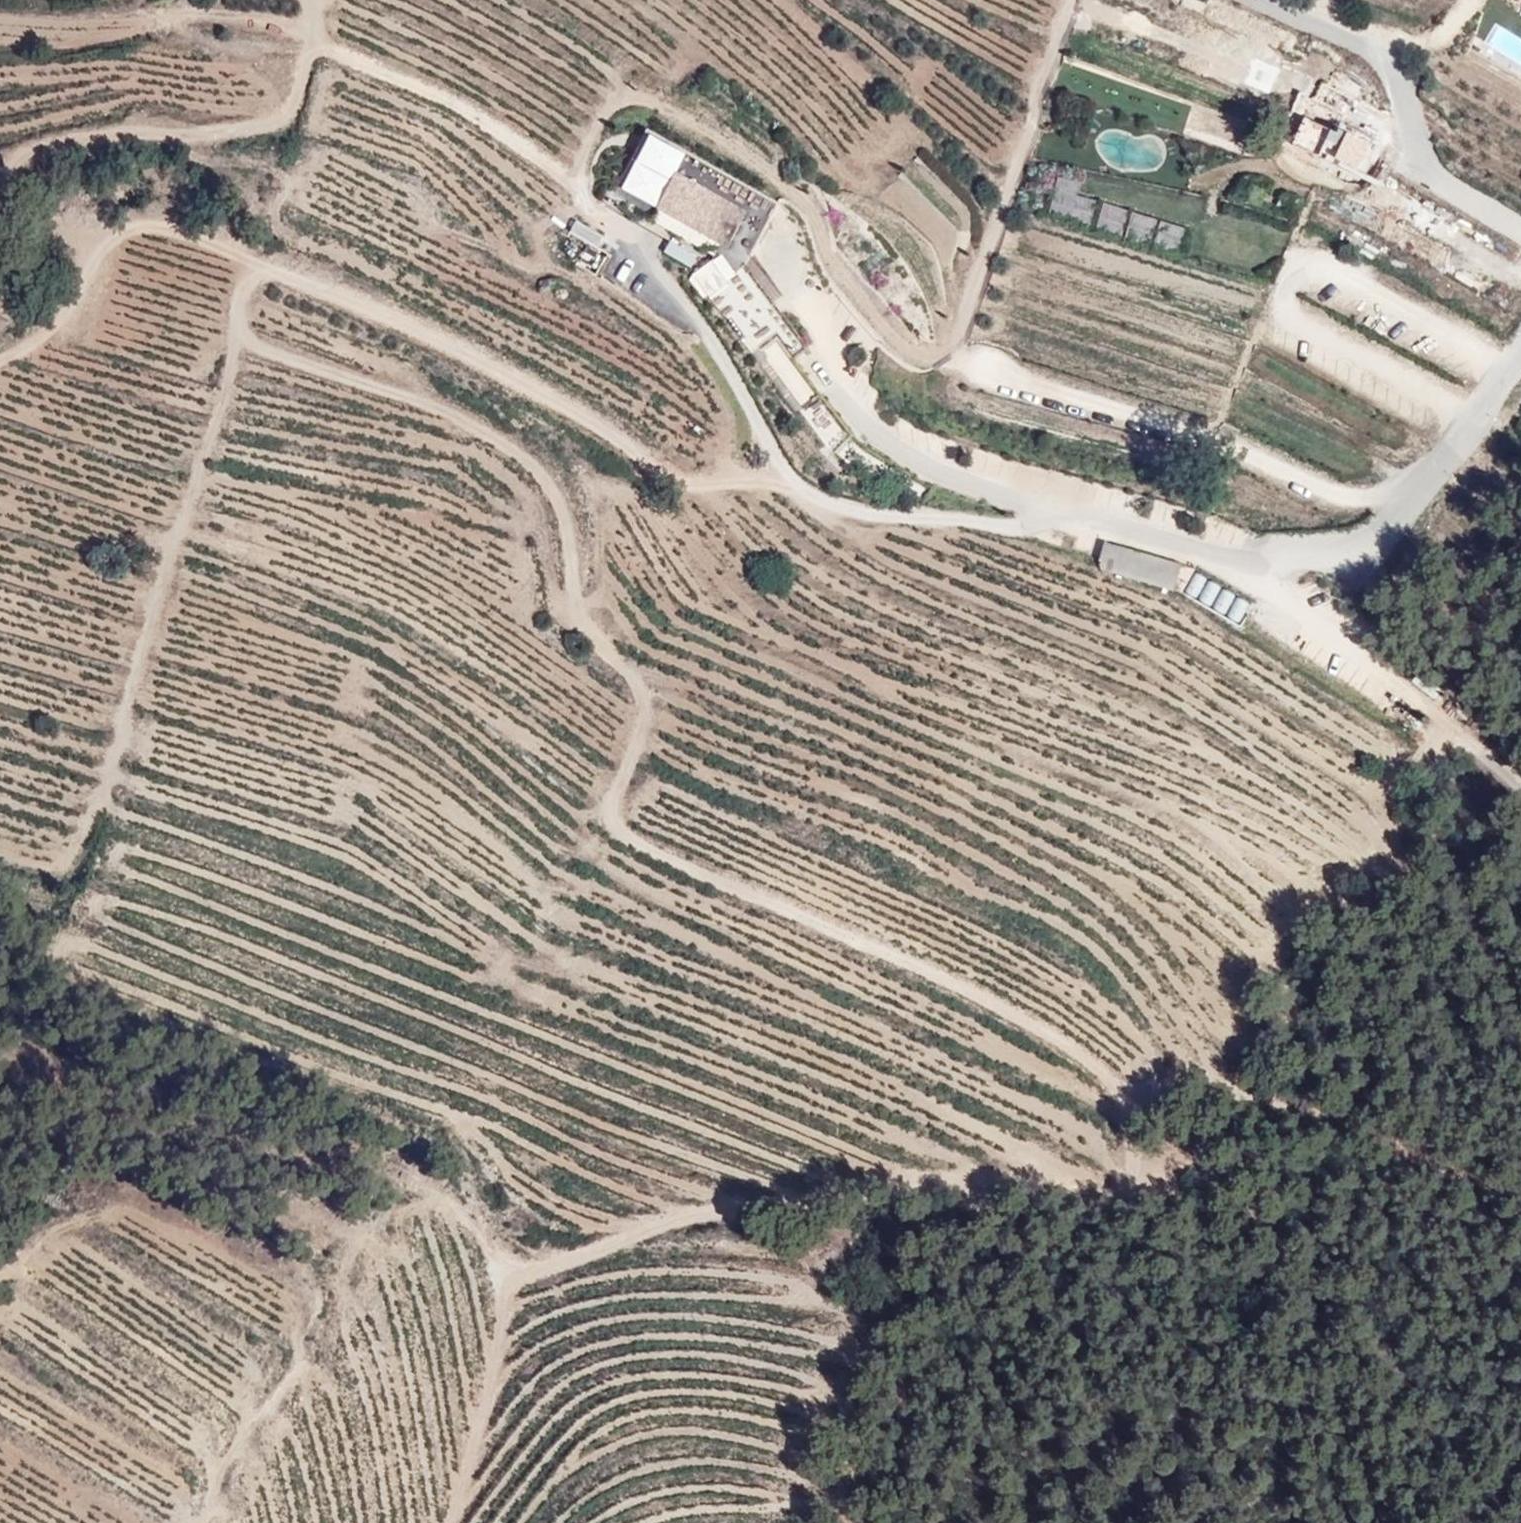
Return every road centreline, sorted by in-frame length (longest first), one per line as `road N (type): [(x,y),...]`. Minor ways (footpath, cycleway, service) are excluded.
road 1 (track): [(1520,1126),(1373,1070),(1199,1044),(1163,1065),(1152,1134),(1122,1173),(1079,1193),(1024,1184),(684,1208),(601,1232),(545,1254),(534,1363),(482,1522)]
road 2 (track): [(1464,736),(1461,754),(1520,948)]

